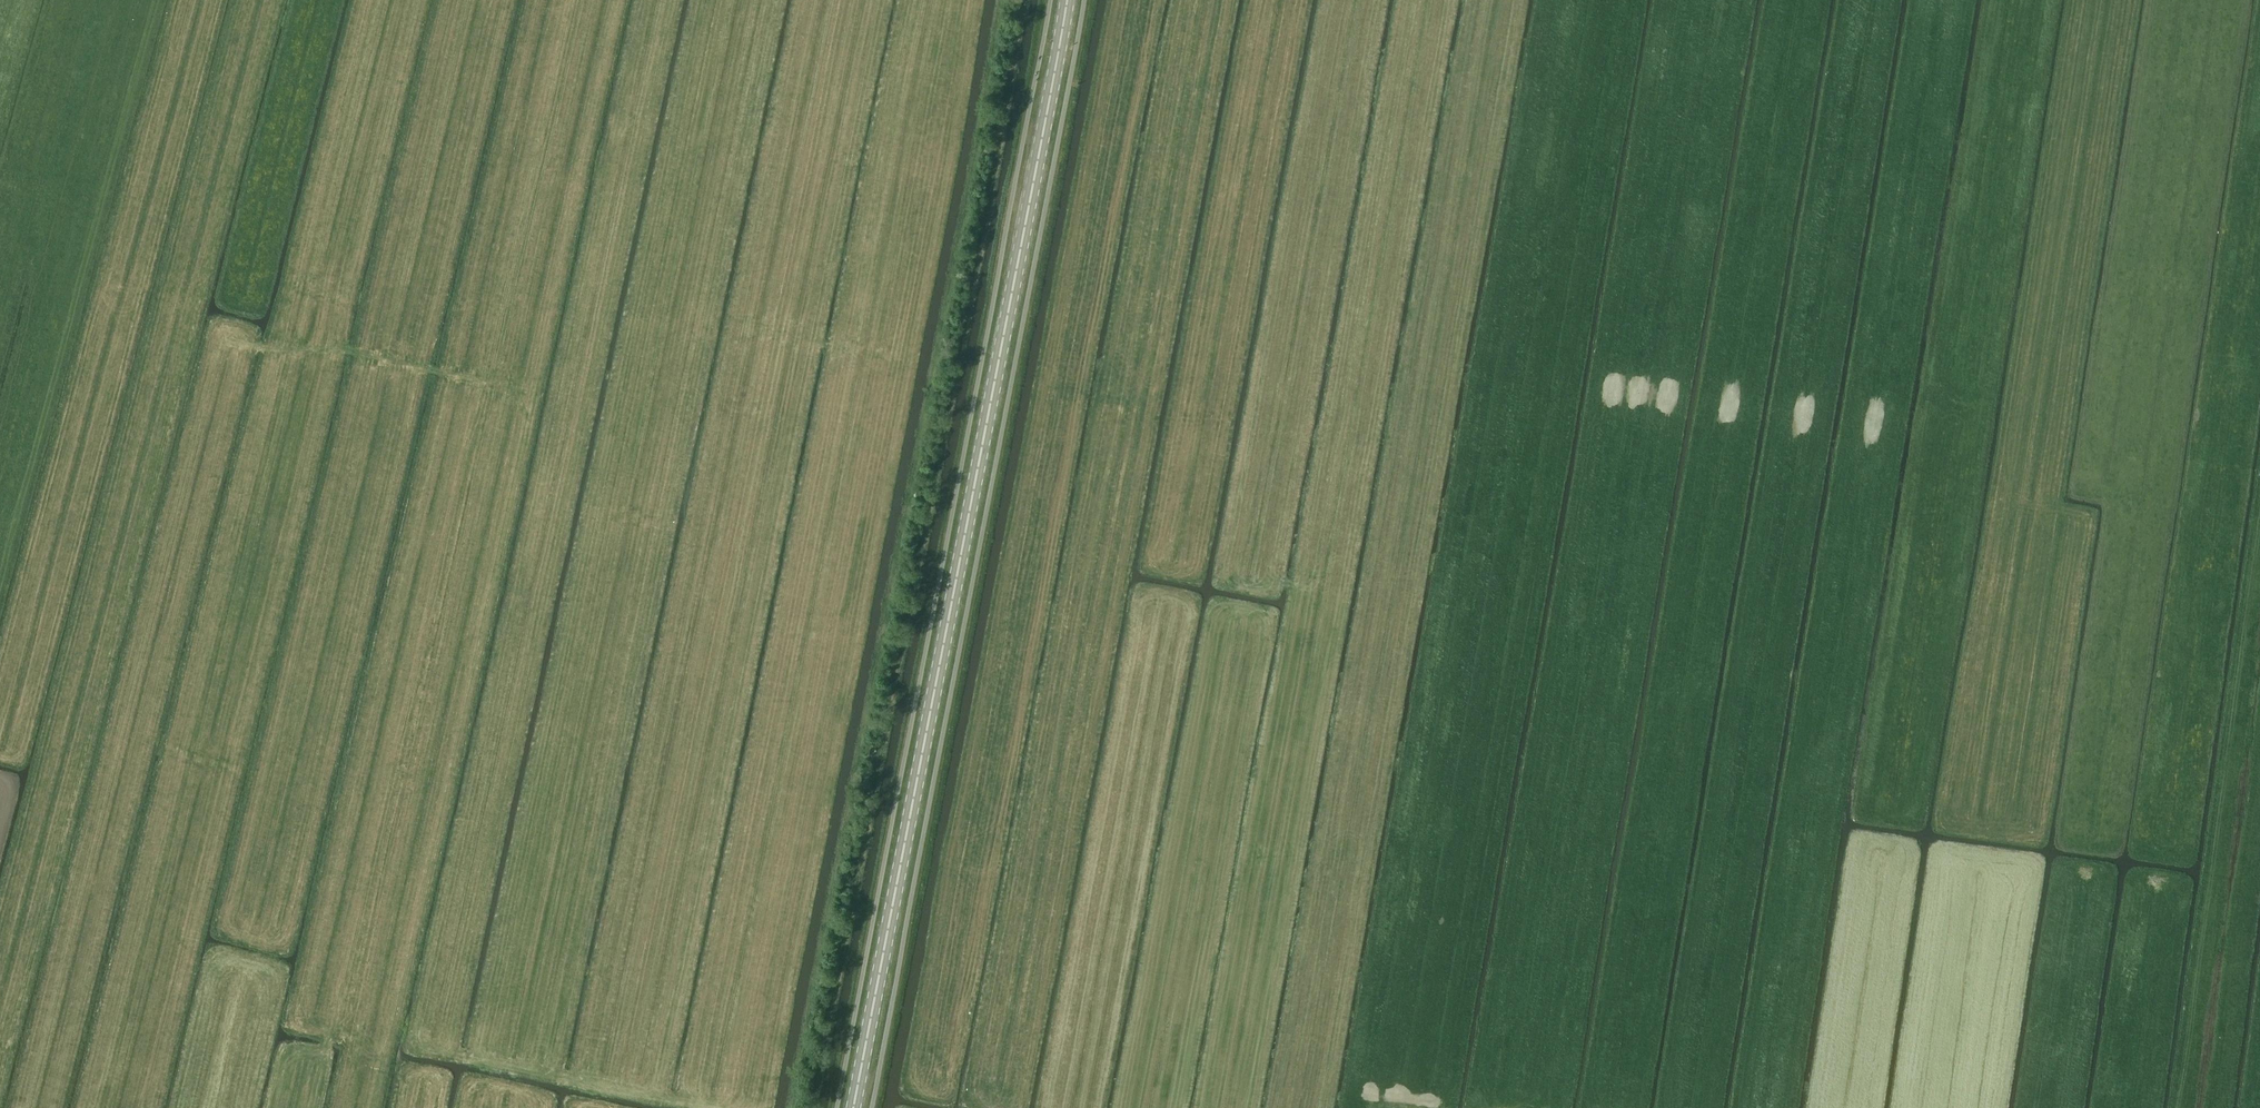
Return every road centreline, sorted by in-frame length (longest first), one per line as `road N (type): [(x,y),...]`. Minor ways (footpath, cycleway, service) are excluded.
road 1 (secondary): [(854,1107),(1066,0)]
road 2 (track): [(250,344),(341,347),(495,375),(581,0)]

